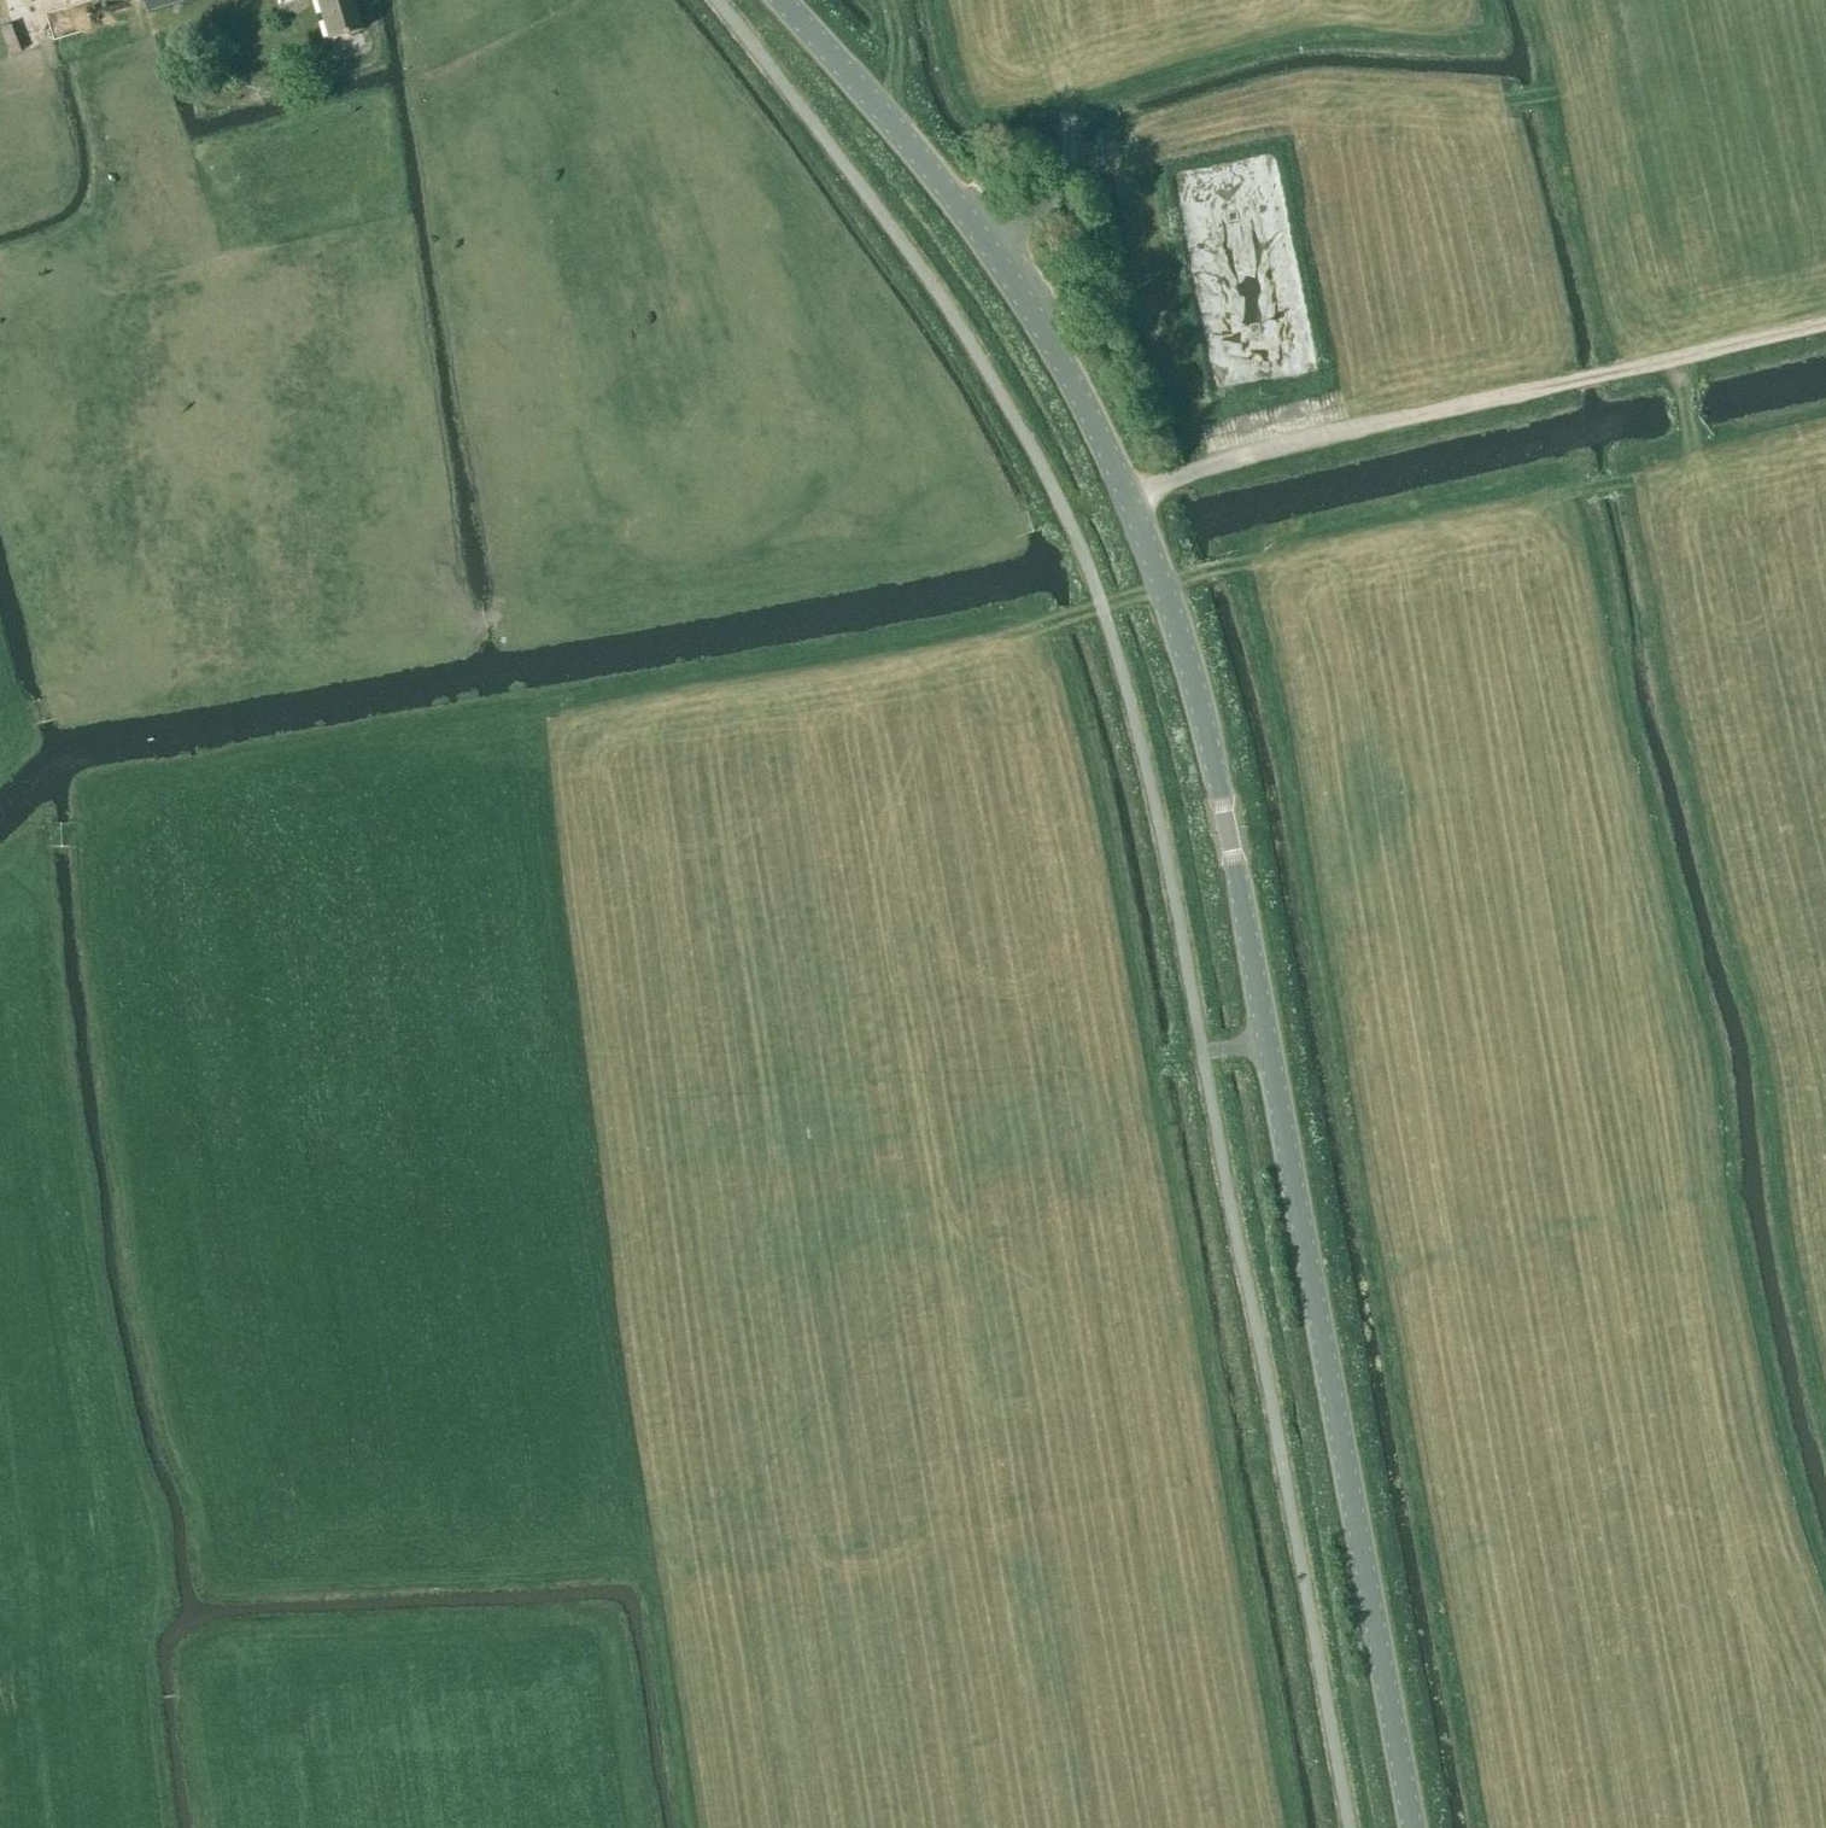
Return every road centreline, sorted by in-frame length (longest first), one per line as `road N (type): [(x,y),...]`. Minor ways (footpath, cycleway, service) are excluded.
road 1 (tertiary): [(1411,1827),(1227,830),(1169,609),(1104,447),(1040,327),(921,158),(782,0)]
road 2 (track): [(1825,328),(1329,433),(1125,495)]

